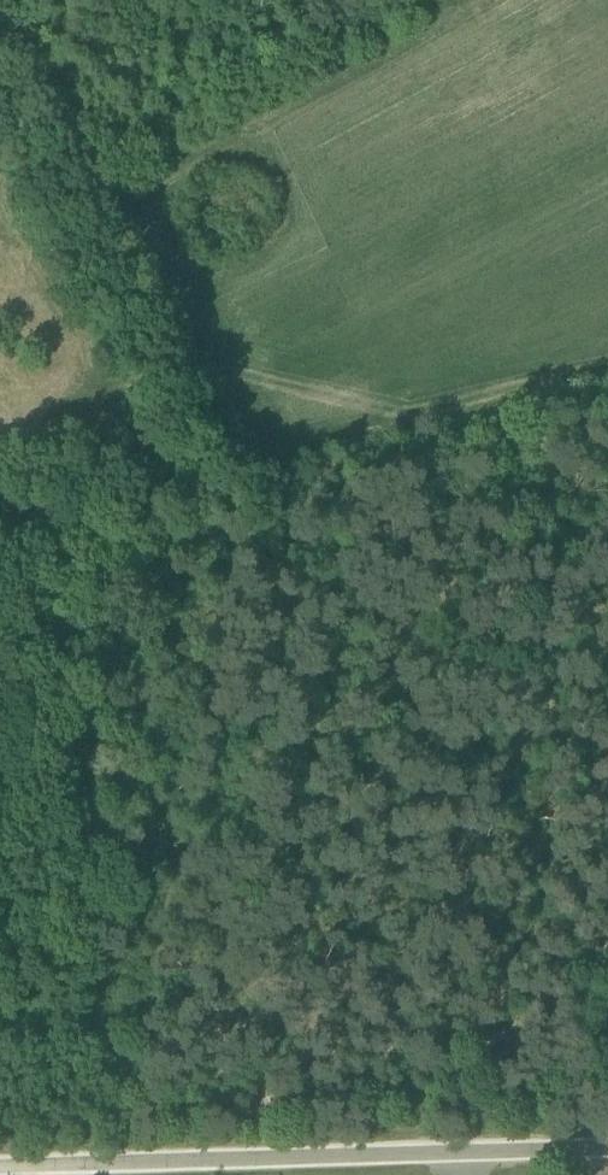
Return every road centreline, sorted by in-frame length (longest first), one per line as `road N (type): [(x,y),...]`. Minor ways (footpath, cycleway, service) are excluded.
road 1 (unclassified): [(0,1171),(607,1154)]

